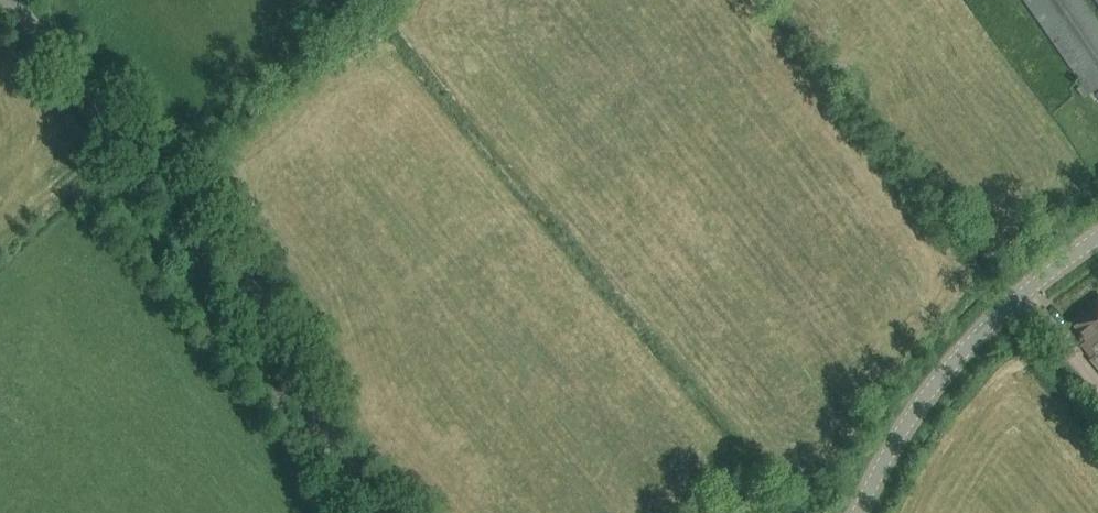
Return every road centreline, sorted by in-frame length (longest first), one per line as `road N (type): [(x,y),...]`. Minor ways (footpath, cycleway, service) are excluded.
road 1 (unclassified): [(394,512),(333,443),(306,395),(285,322),(252,268),(3,0)]
road 2 (tertiary): [(860,512),(914,407),(1019,293),(1097,241)]

